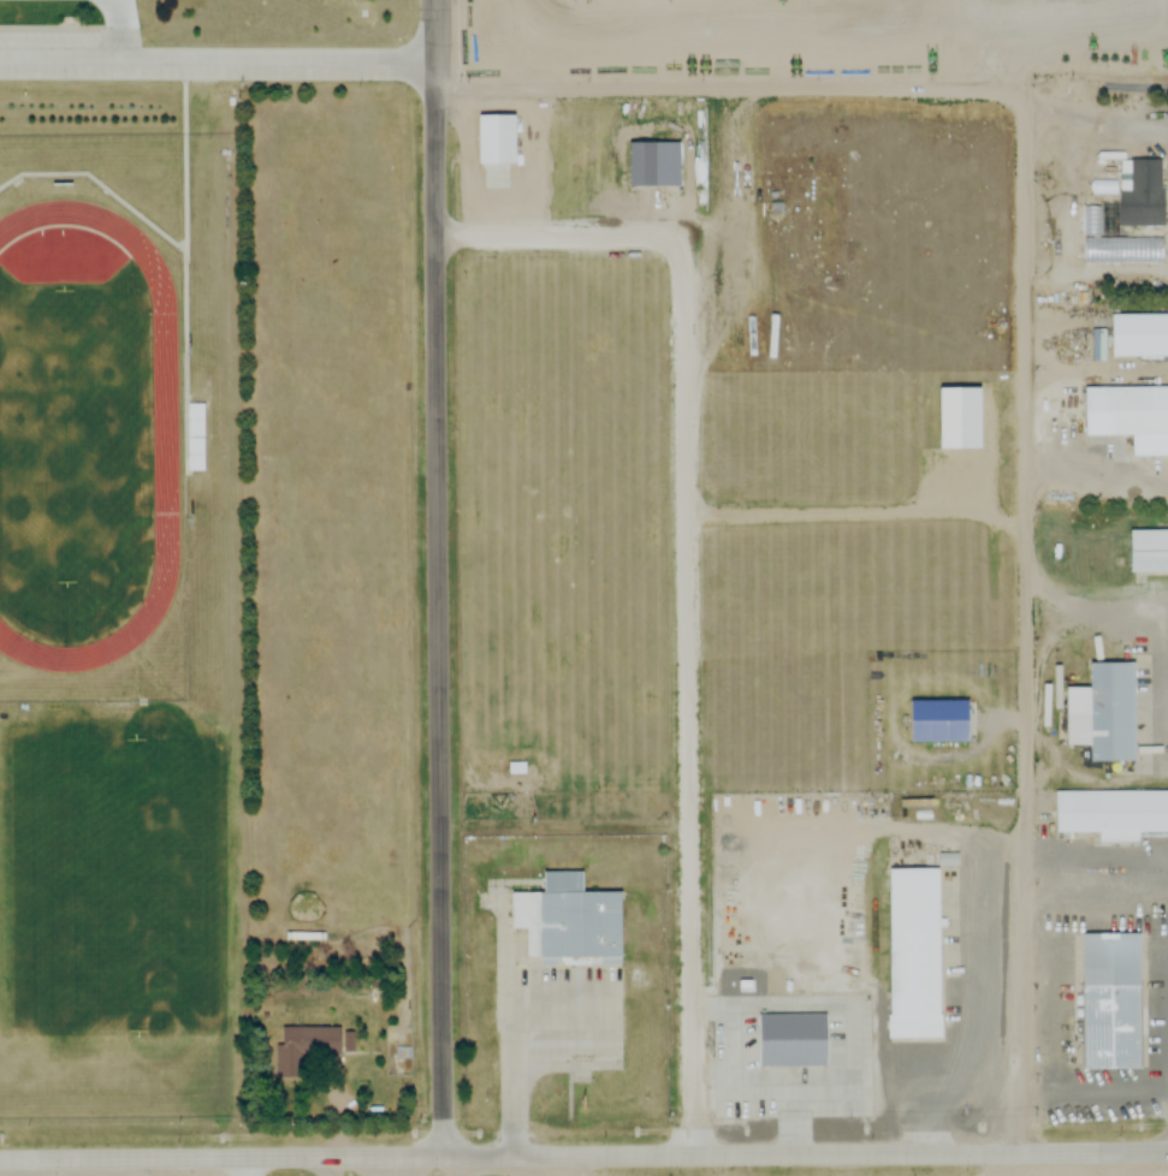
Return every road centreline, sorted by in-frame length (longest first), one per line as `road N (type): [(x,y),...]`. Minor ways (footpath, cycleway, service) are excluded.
road 1 (tertiary): [(0,1160),(1167,1151)]
road 2 (residential): [(440,0),(435,495),(450,1157)]
road 3 (residential): [(1025,90),(1022,1152)]
road 4 (residential): [(438,91),(1025,90)]
road 5 (residential): [(0,60),(438,60)]

